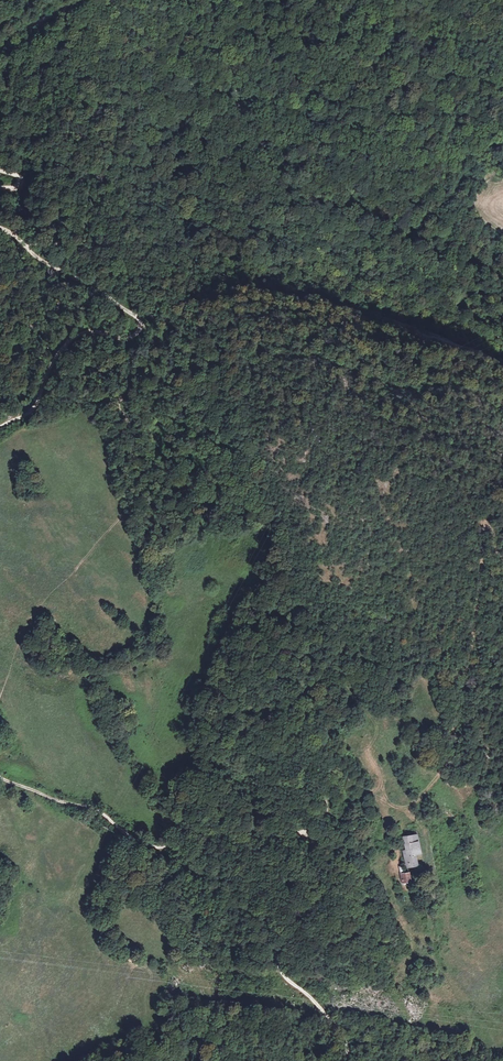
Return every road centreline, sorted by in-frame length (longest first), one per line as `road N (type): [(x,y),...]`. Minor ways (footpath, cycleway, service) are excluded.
road 1 (track): [(0,773),(93,806),(155,845),(226,832),(317,832),(268,896),(268,917),(283,975),(330,1019),(346,1060)]
road 2 (track): [(317,832),(325,814),(313,762),(335,764),(398,809),(413,805),(447,763),(484,526)]
road 3 (track): [(502,340),(344,217),(301,164),(250,130),(207,0)]
road 4 (track): [(26,246),(102,291),(141,326),(129,338),(75,336),(52,362),(28,416),(0,427)]

